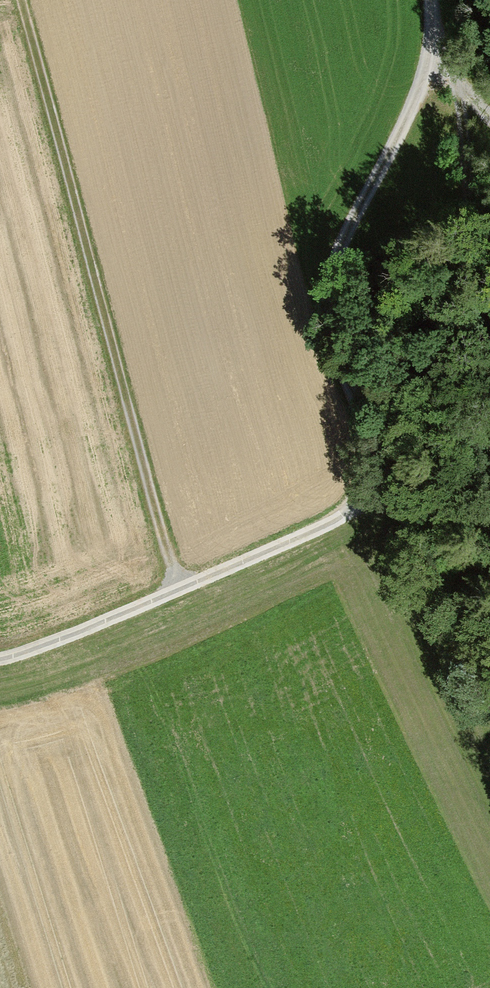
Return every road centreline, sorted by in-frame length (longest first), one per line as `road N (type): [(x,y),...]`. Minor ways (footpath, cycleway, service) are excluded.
road 1 (track): [(427,15),(420,94),(330,264),(325,334),(369,439),(370,489),(361,504),(44,645),(0,656)]
road 2 (track): [(178,587),(133,446),(21,0)]
road 3 (track): [(425,0),(456,101),(456,172),(489,354)]
road 4 (track): [(489,709),(402,515),(370,489)]

